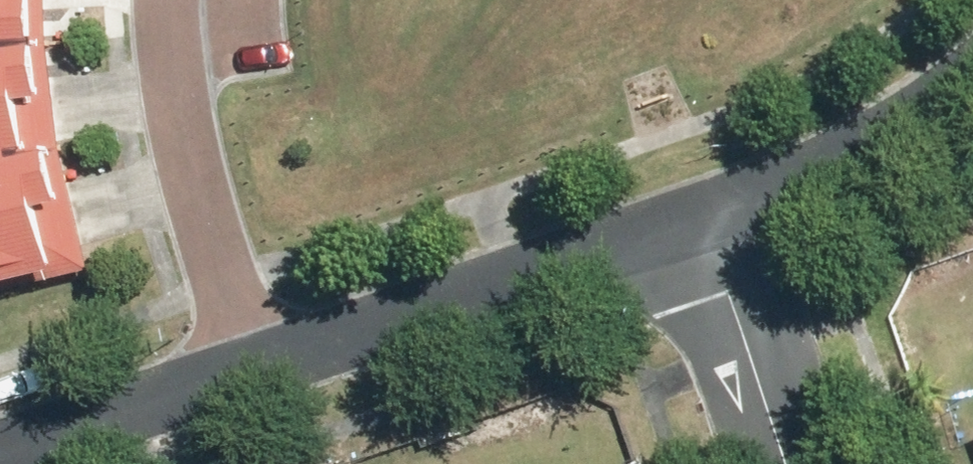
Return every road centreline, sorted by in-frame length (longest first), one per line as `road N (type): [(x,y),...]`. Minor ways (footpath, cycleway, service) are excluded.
road 1 (residential): [(251,364),(705,223)]
road 2 (residential): [(164,0),(190,180),(251,364)]
road 3 (residential): [(705,223),(866,142),(972,73)]
road 4 (residential): [(0,451),(251,364)]
road 5 (residential): [(787,463),(705,223)]

